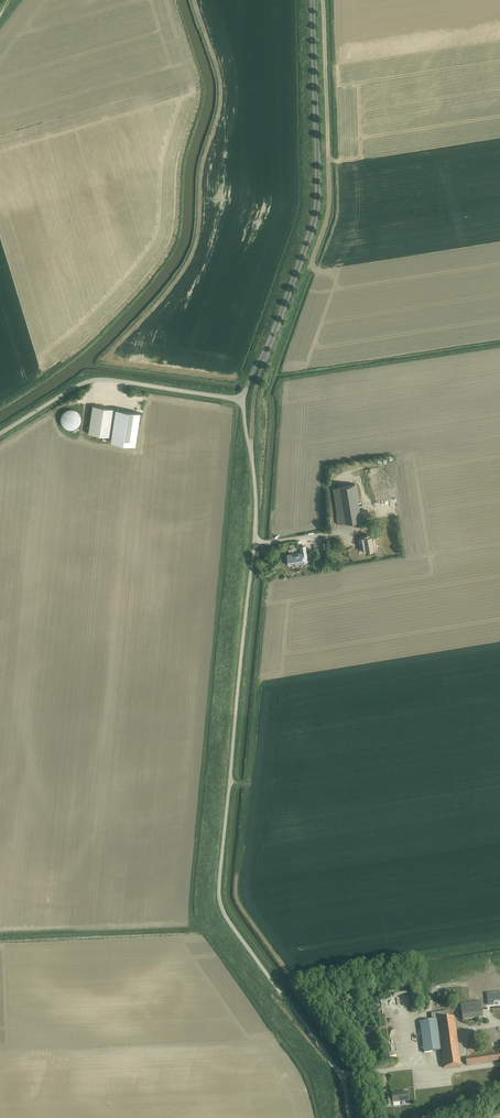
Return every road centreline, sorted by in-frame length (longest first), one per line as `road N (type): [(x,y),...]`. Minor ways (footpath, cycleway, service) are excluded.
road 1 (unclassified): [(349,1117),(342,1075),(219,896),(256,527),(243,400)]
road 2 (unclassified): [(243,400),(316,212),(312,0)]
road 3 (unclassified): [(0,434),(91,381),(243,400)]

